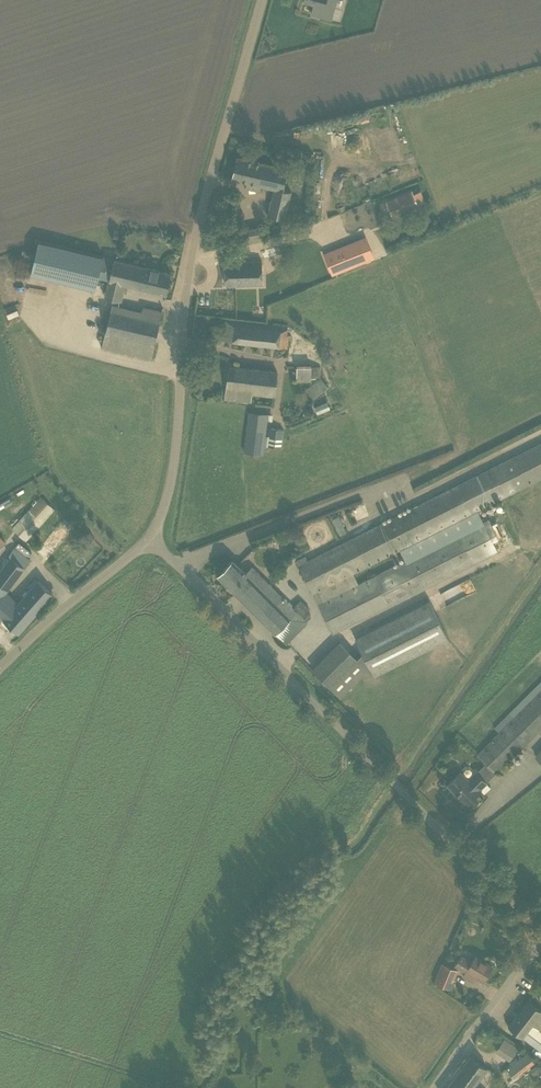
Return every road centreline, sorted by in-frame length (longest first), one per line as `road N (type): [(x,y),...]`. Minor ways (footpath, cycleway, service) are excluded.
road 1 (unclassified): [(434,1087),(530,952),(533,926),(148,542)]
road 2 (unclassified): [(148,542),(174,464),(181,330),(205,196),(261,0)]
road 3 (unclassified): [(0,669),(148,542)]

